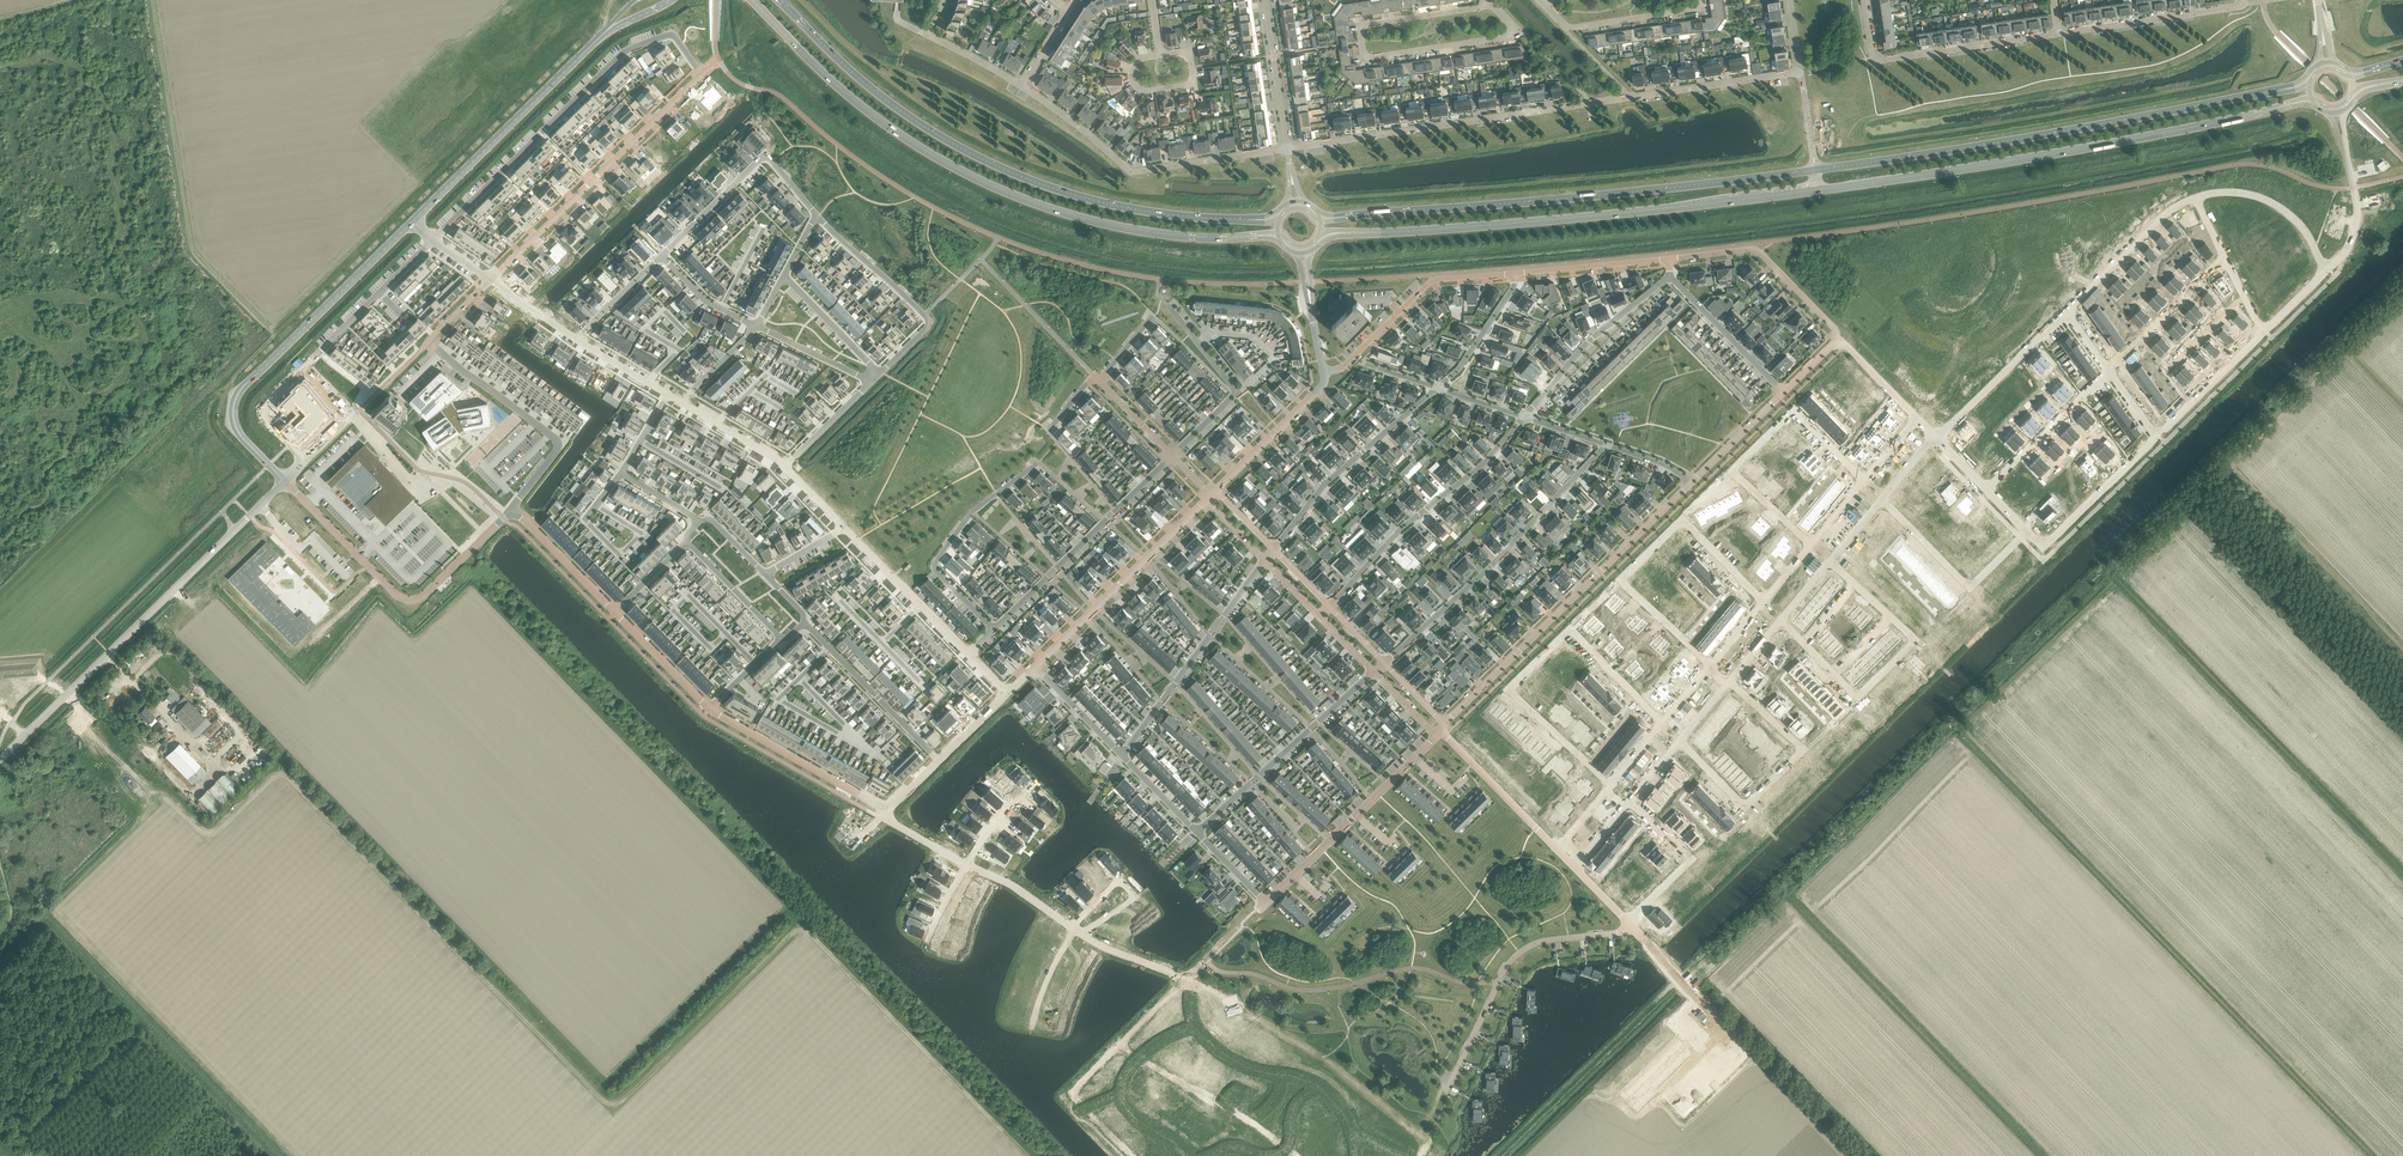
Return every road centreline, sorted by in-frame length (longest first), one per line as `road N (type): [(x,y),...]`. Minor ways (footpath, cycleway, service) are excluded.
road 1 (residential): [(1916,419),(1864,479),(1797,414),(1735,475),(1809,545),(1763,601),(1686,523),(1621,581),(1710,664),(1664,722),(1570,630),(1511,693),(1610,783),(1557,849)]
road 2 (residential): [(2026,532),(1969,587),(1882,500),(1830,561),(1915,641),(1857,697),(1781,621),(1728,682),(1803,749),(1744,807),(1679,742),(1629,803)]
road 3 (secondary): [(1352,234),(1669,209),(1909,177),(2274,110)]
road 4 (residential): [(489,278),(698,75),(676,38),(622,55),(434,240)]
road 5 (secondary): [(751,0),(868,113),(971,176),(1133,229),(1246,236)]
road 6 (secondary): [(1245,220),(1094,200),(983,159),(882,96),(778,0)]
road 7 (residential): [(1287,149),(1800,73)]
road 8 (secondary): [(2279,90),(1815,170)]
road 9 (secondary): [(1815,170),(1353,216)]
road 10 (tertiary): [(0,760),(285,480)]
road 11 (tertiary): [(411,222),(237,396),(239,433),(285,480)]
road 12 (residential): [(1444,726),(1691,483)]
road 13 (residential): [(1197,832),(1265,902),(1436,735)]
road 14 (residential): [(1383,664),(1607,445)]
road 15 (residential): [(434,240),(261,409),(307,459)]
road 16 (residential): [(285,480),(407,599),(422,596),(511,510)]
road 17 (residential): [(1287,149),(1138,171),(1023,86)]
road 18 (residential): [(1447,1092),(1516,956),(1545,940),(1632,929)]
road 19 (residential): [(1329,607),(1525,417)]
road 20 (tertiary): [(602,34),(411,222)]
road 21 (residential): [(1171,456),(992,630)]
road 22 (residential): [(1864,0),(1873,60),(2059,32)]
road 23 (residential): [(1212,495),(1035,667)]
road 24 (residential): [(429,342),(554,438),(557,448),(511,510)]
road 25 (residential): [(1122,756),(1265,560)]
road 26 (residential): [(1197,832),(1374,671)]
road 27 (residential): [(1038,463),(972,511),(935,562),(992,630)]
road 28 (residential): [(1273,550),(1326,483),(1439,389)]
road 29 (residential): [(1492,6),(1512,28),(1506,38),(1371,58),(1363,53),(1362,26)]
road 30 (residential): [(1669,260),(1760,252),(1838,339)]
road 31 (residential): [(1196,1027),(1235,1063),(1329,1095),(1352,1142)]
road 32 (residential): [(1166,304),(1236,394),(1171,456)]
road 33 (residential): [(710,709),(885,810)]
road 34 (residential): [(1525,417),(1592,338),(1670,278)]
road 35 (residential): [(1187,1155),(1140,1124),(1121,1093),(1132,1064),(1196,1027)]
road 36 (residential): [(2059,32),(2243,0)]
road 37 (residential): [(1934,438),(2068,312)]
road 38 (residential): [(844,529),(969,653)]
road 39 (residential): [(1629,803),(1692,858),(1626,922)]
road 40 (residential): [(2068,312),(2170,211),(2197,199)]
road 41 (residential): [(2109,370),(1986,491)]
road 42 (residential): [(1324,371),(1323,384),(1212,495)]
road 43 (residential): [(1748,1050),(1632,929)]
road 44 (residential): [(1557,849),(1440,731)]
road 45 (residential): [(2197,199),(2264,198),(2300,225),(2328,269)]
road 46 (residential): [(2156,434),(2041,547)]
road 47 (residential): [(2224,258),(2109,370)]
road 48 (residential): [(1670,278),(1783,392)]
road 49 (residential): [(938,760),(830,649)]
road 50 (residential): [(1699,0),(1692,11),(1567,28),(1555,18)]
road 51 (residential): [(817,216),(929,322)]
road 52 (unknown): [(1209,1155),(1228,1148),(1263,1154),(1286,1148),(1297,1105),(1317,1087)]
road 53 (tertiary): [(1287,149),(1264,0)]
road 54 (residential): [(1519,275),(1669,260)]
road 55 (residential): [(2265,330),(2156,434)]
road 56 (residential): [(1023,86),(927,35),(940,0)]
road 57 (residential): [(511,510),(614,613)]
road 58 (residential): [(765,159),(660,255)]
road 59 (residential): [(1439,389),(1454,379),(1519,275)]
road 60 (residential): [(782,277),(881,372)]
road 61 (residential): [(614,613),(710,709)]
road 62 (residential): [(687,542),(780,640)]
road 63 (residential): [(1362,26),(1492,6)]
road 64 (residential): [(1691,483),(1783,392)]
road 65 (residential): [(872,381),(755,326)]
road 66 (residential): [(1075,931),(1012,884),(967,865)]
road 67 (residential): [(1035,667),(1122,756)]
road 68 (residential): [(1189,980),(1075,931)]
road 69 (residential): [(784,467),(872,381)]
road 70 (residential): [(586,518),(614,551),(637,537),(596,504)]
road 71 (residential): [(726,633),(693,600),(677,607),(706,644),(715,644)]
road 72 (residential): [(1161,55),(1134,67),(1140,90),(1187,86),(1192,68)]

